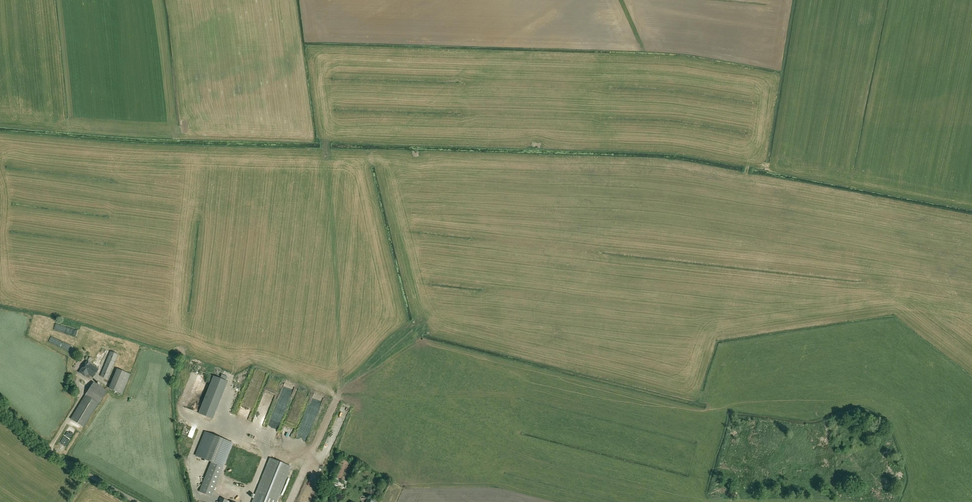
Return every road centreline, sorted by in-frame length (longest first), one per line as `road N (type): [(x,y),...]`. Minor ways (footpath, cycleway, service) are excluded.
road 1 (unclassified): [(136,501),(60,460),(0,413)]

